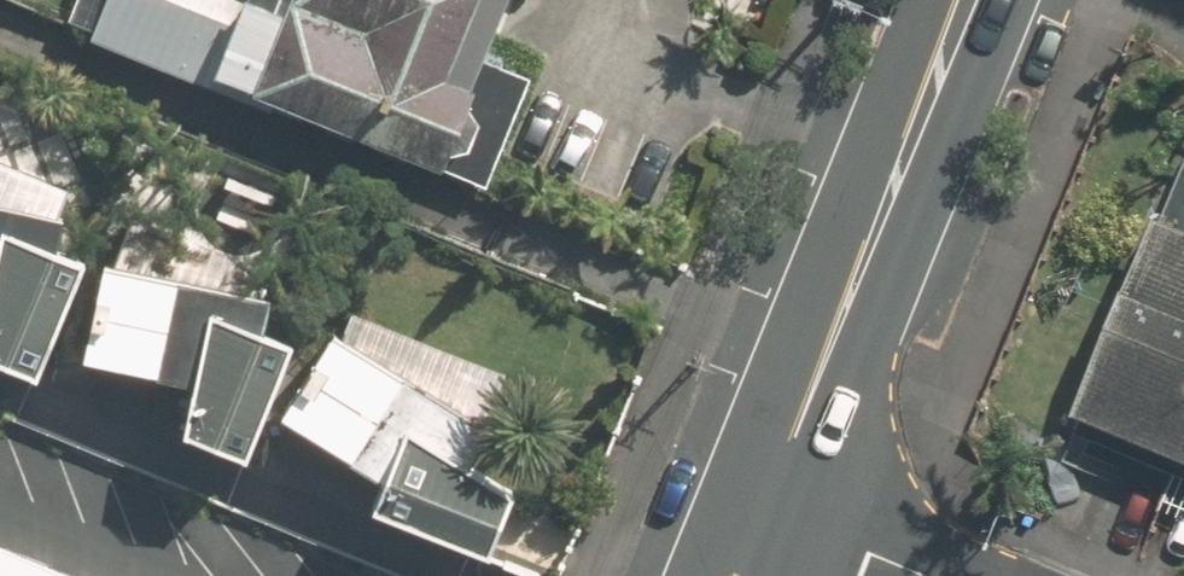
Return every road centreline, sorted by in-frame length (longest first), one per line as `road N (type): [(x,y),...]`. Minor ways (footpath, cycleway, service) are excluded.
road 1 (secondary): [(961,0),(760,500)]
road 2 (residential): [(760,500),(937,575)]

